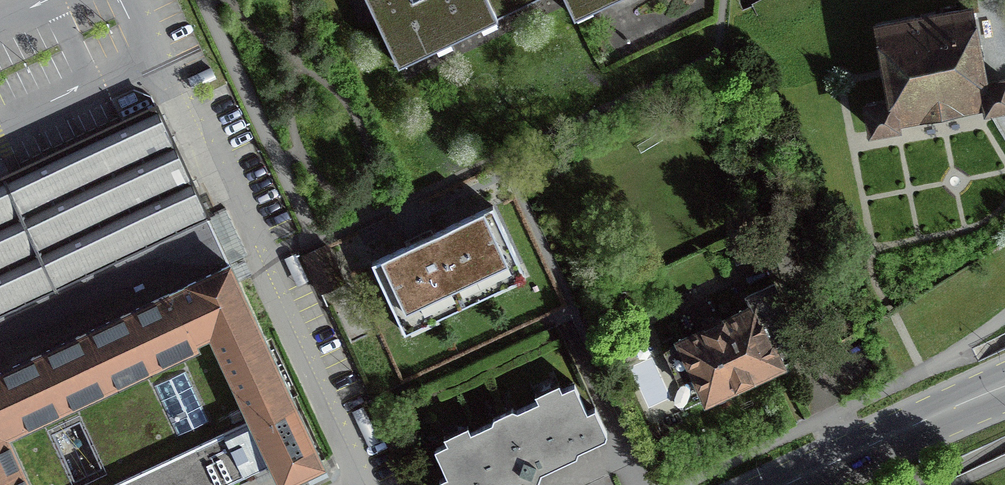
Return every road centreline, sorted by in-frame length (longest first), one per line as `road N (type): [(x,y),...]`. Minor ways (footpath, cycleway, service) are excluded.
road 1 (primary): [(784,484),(1004,387)]

